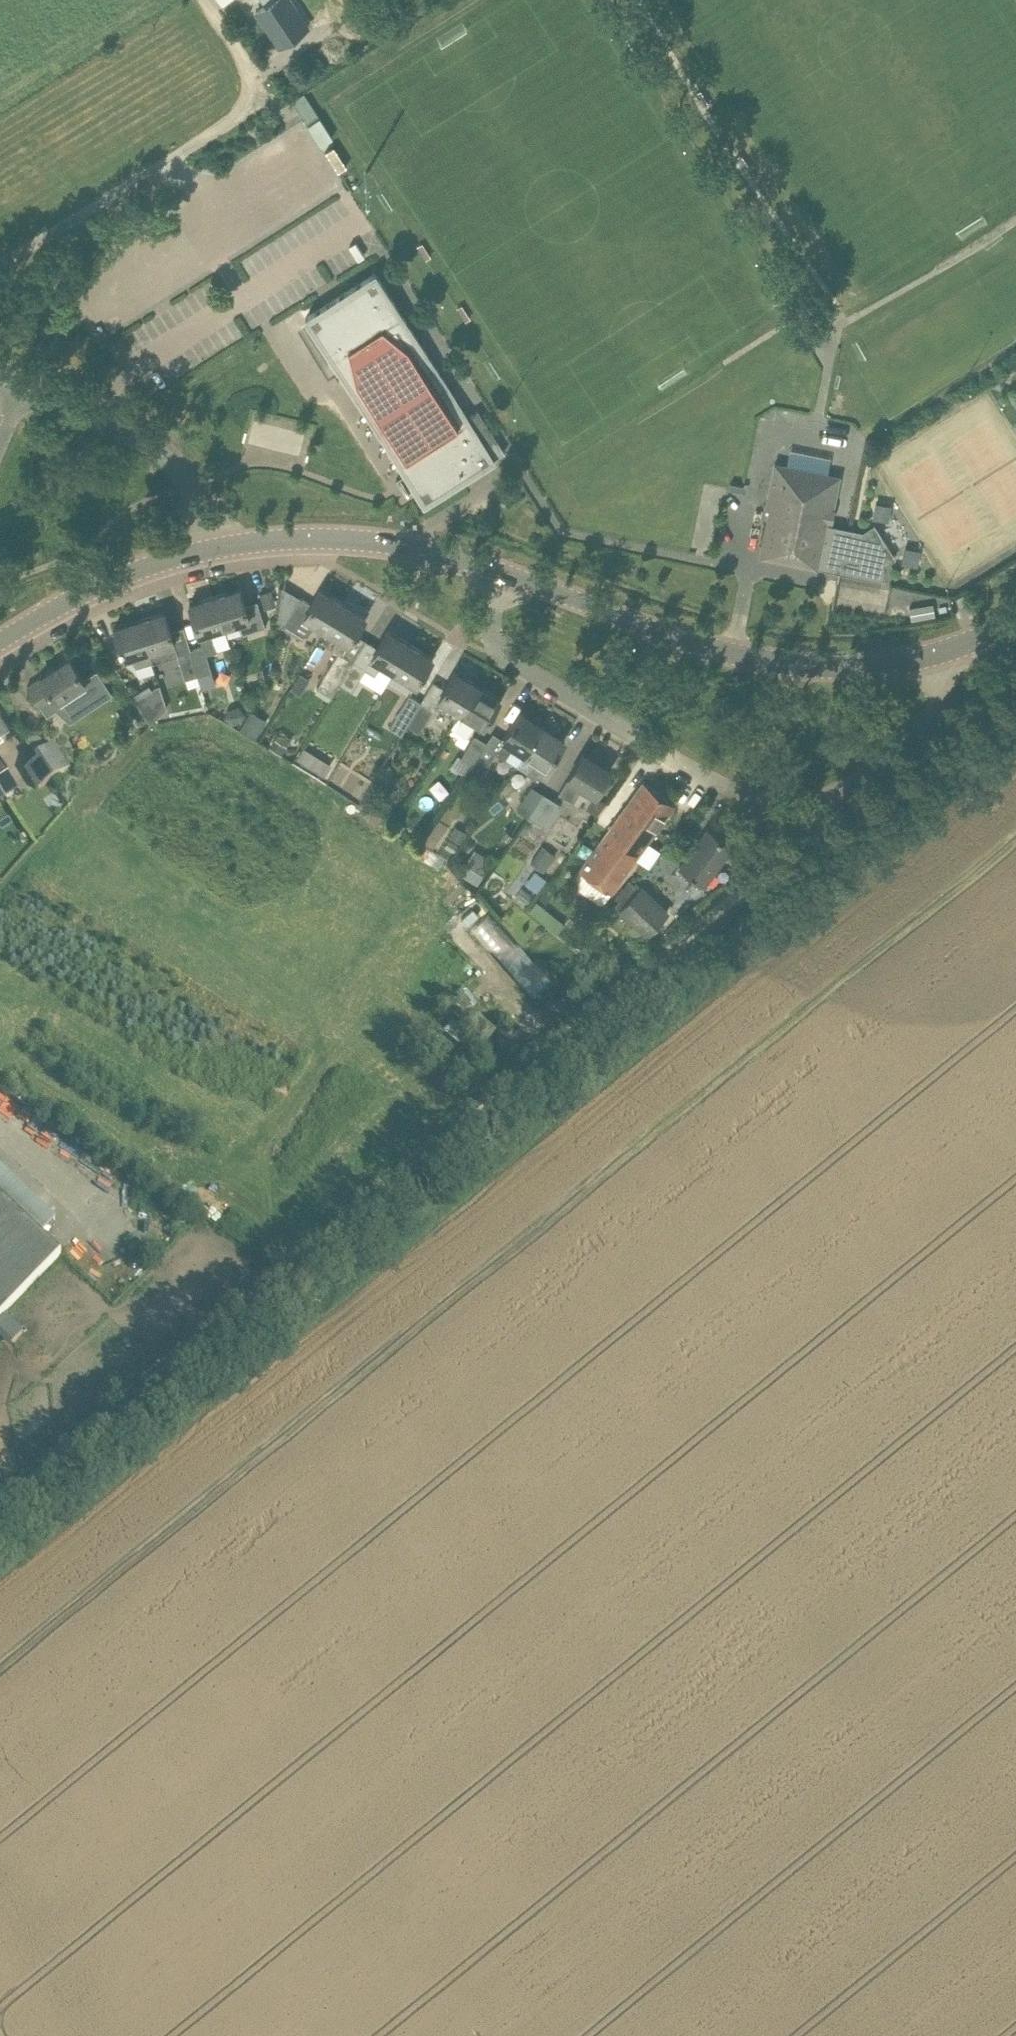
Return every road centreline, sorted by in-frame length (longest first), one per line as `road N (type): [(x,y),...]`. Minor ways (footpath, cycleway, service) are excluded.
road 1 (track): [(808,806),(758,881),(638,984),(0,1489)]
road 2 (residential): [(495,566),(496,642),(507,658),(706,784),(762,810),(808,806),(889,749),(941,695),(941,653)]
road 3 (secondary): [(495,566),(654,629),(758,657),(822,664),(941,653)]
road 4 (secondary): [(229,544),(343,537),(495,566)]
road 5 (unclassified): [(229,544),(174,464),(22,384)]
road 6 (secondary): [(0,646),(102,584),(229,544)]

